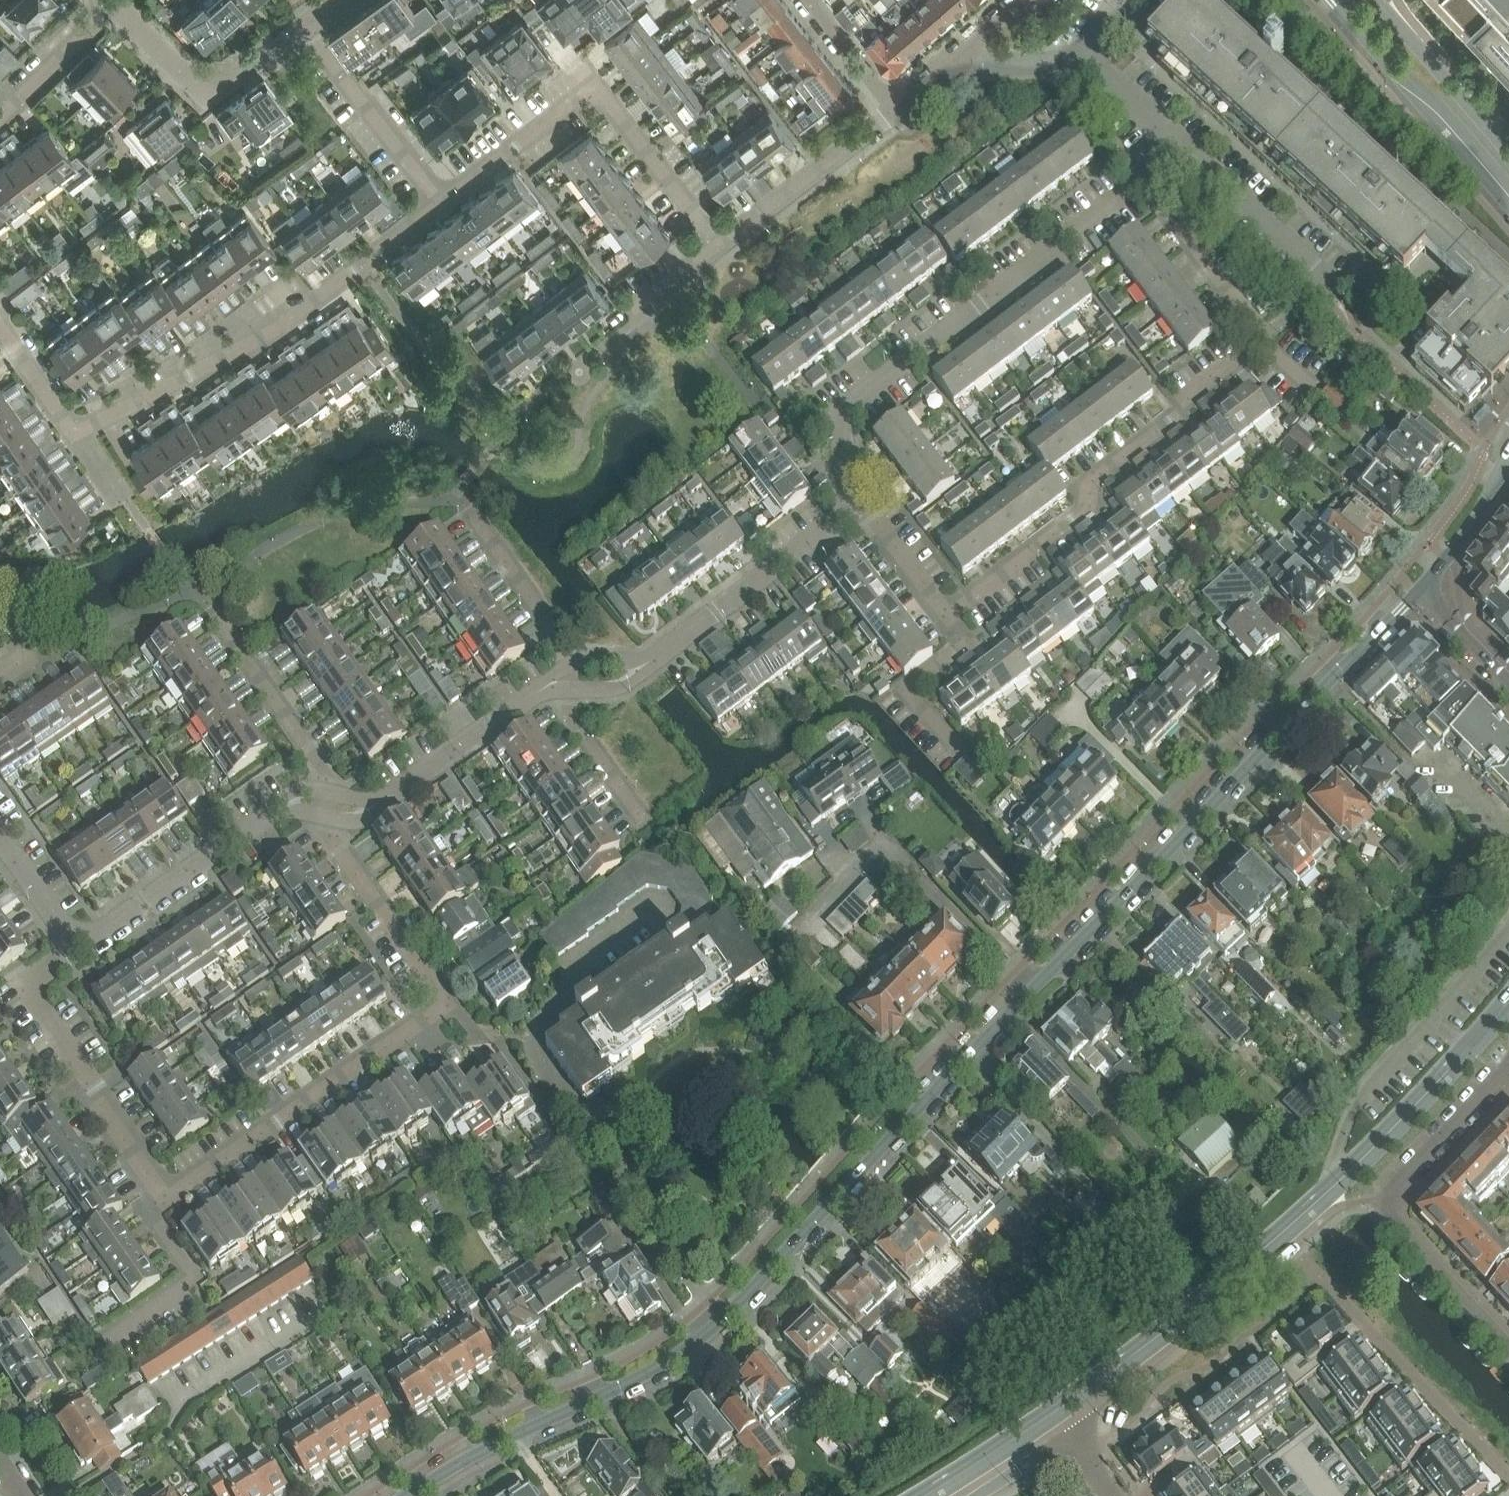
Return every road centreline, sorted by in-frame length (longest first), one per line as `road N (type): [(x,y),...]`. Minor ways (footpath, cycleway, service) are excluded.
road 1 (tertiary): [(1418,591),(885,1142),(721,1323),(658,1368),(488,1447),(405,1495)]
road 2 (tertiary): [(1051,1415),(1283,1235),(1508,1002)]
road 3 (residential): [(1146,179),(844,408),(850,490),(860,504)]
road 4 (residential): [(75,434),(262,340),(438,207)]
road 5 (residential): [(946,615),(1086,510),(1092,480),(1265,340)]
road 6 (residential): [(438,207),(593,93),(719,243)]
road 7 (residential): [(1508,1342),(1379,1203),(1508,1067)]
road 8 (residential): [(76,948),(25,988),(166,1200)]
road 9 (residential): [(1265,340),(1331,282),(1180,146)]
road 10 (tertiary): [(1333,0),(1508,201)]
road 11 (residential): [(860,504),(653,662)]
road 12 (residential): [(166,1200),(378,1051)]
road 13 (residential): [(523,407),(647,315),(661,290),(719,243)]
road 14 (residential): [(288,802),(76,948)]
road 15 (residential): [(113,6),(208,97),(306,29)]
road 16 (residential): [(444,1004),(330,834),(328,816)]
road 17 (residential): [(325,793),(308,749),(208,606)]
road 18 (residential): [(438,207),(306,29)]
road 19 (residential): [(551,683),(368,807)]
road 20 (residential): [(719,243),(895,112)]
road 21 (tertiary): [(1508,152),(1374,0)]
road 22 (residential): [(1265,340),(1146,179)]
road 23 (residential): [(166,1200),(156,1221),(194,1278),(113,1334)]
road 24 (residential): [(576,664),(470,511)]
road 25 (residential): [(647,825),(569,714),(572,688)]
road 26 (residential): [(0,115),(113,6)]
road 27 (tertiary): [(925,1495),(1051,1415)]
road 28 (tertiary): [(1508,473),(1418,591)]
road 29 (residential): [(895,112),(808,0)]
road 30 (residential): [(946,615),(860,504)]
road 31 (residential): [(76,948),(0,836)]
road 32 (residential): [(1180,146),(1083,59)]
road 33 (residential): [(0,328),(75,434)]
road 34 (residential): [(956,57),(975,66),(1083,59)]
road 35 (tertiary): [(1418,591),(1508,682)]

